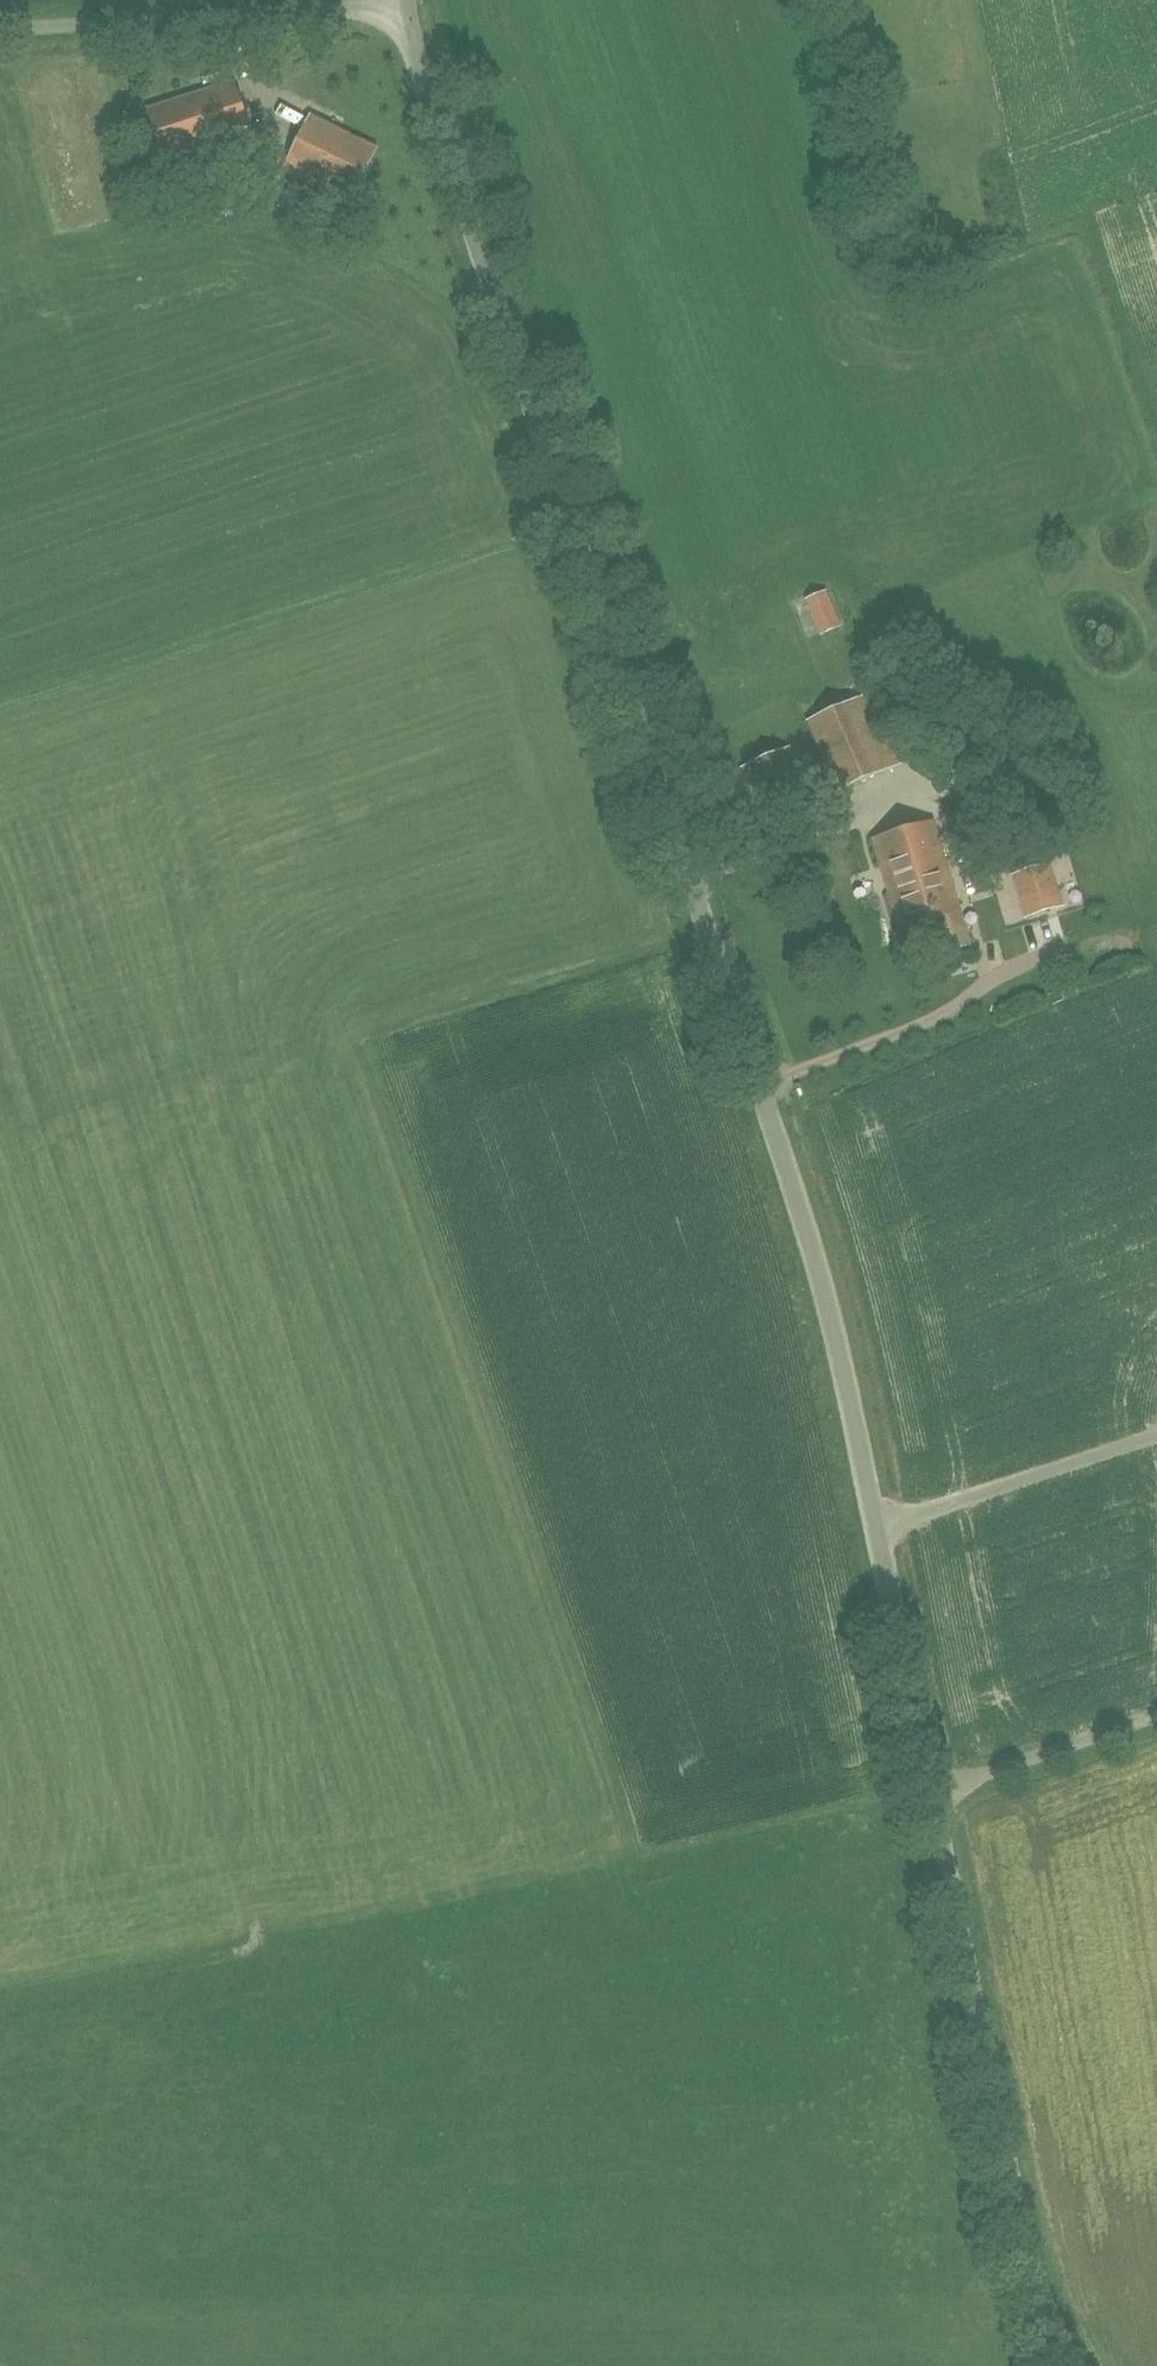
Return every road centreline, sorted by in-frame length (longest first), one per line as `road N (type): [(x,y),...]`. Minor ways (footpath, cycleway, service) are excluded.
road 1 (unclassified): [(1058,2365),(1024,2285),(847,1400),(812,1269),(525,422),(396,6)]
road 2 (unclassified): [(396,6),(0,33)]
road 3 (track): [(871,1532),(1156,1440)]

